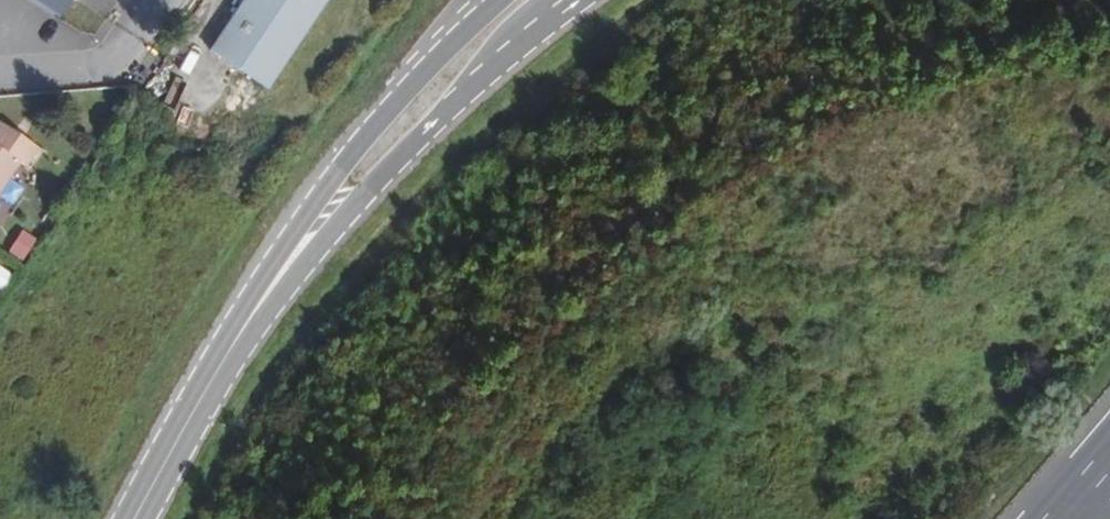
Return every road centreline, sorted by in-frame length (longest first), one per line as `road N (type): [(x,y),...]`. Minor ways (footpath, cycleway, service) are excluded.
road 1 (primary): [(135,518),(208,383),(293,256),(443,83)]
road 2 (track): [(649,518),(667,487),(712,455),(762,460),(859,518)]
road 3 (residential): [(160,0),(108,64),(0,78)]
road 4 (primary): [(443,83),(533,0)]

